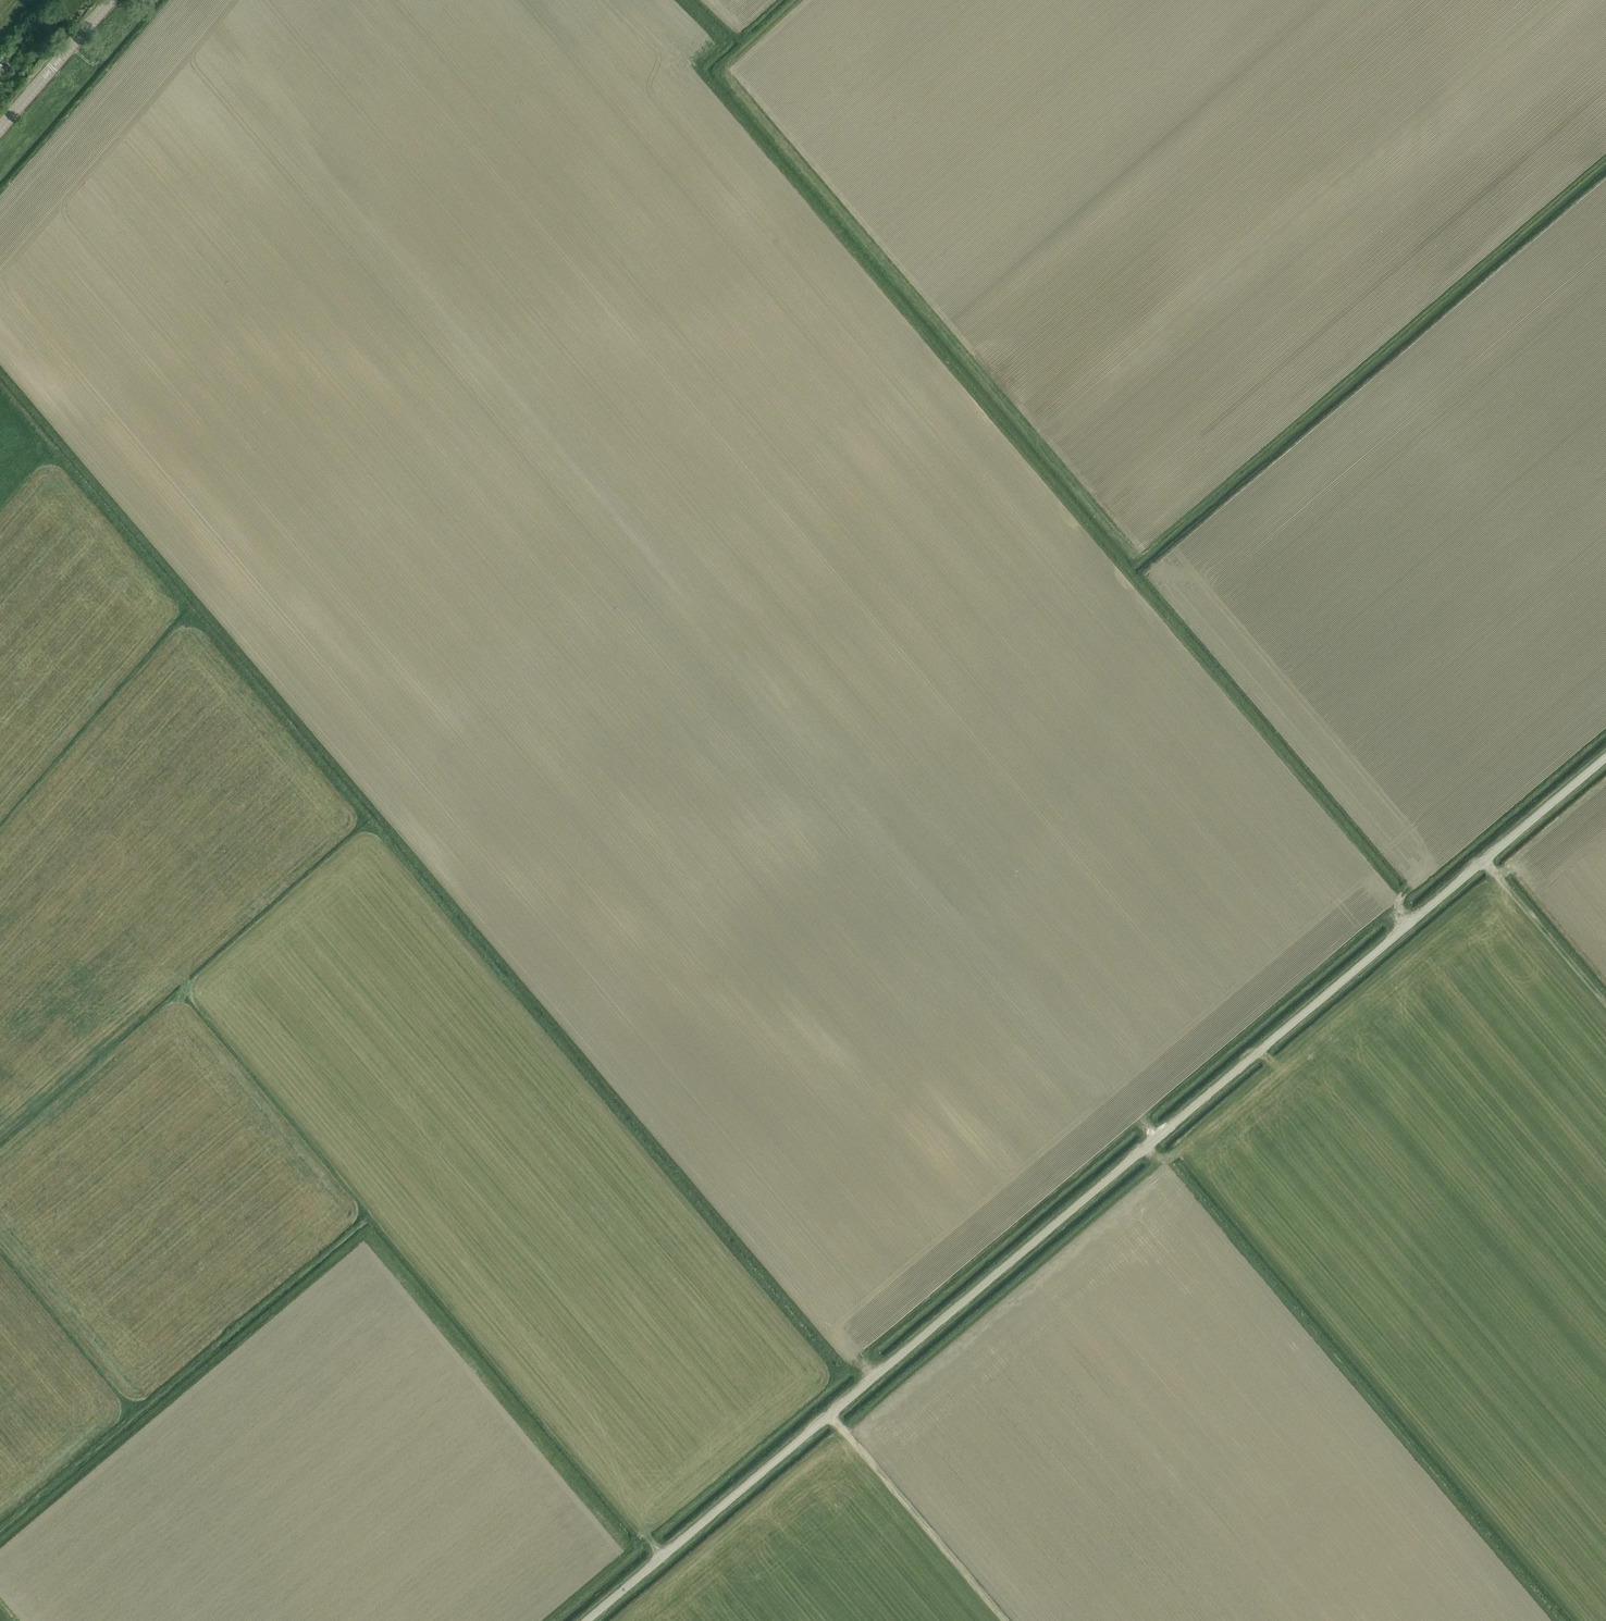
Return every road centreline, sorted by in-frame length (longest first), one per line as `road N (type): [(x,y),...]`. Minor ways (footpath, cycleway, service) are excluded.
road 1 (unclassified): [(576,1620),(1605,754)]
road 2 (secondary): [(0,127),(110,0)]

